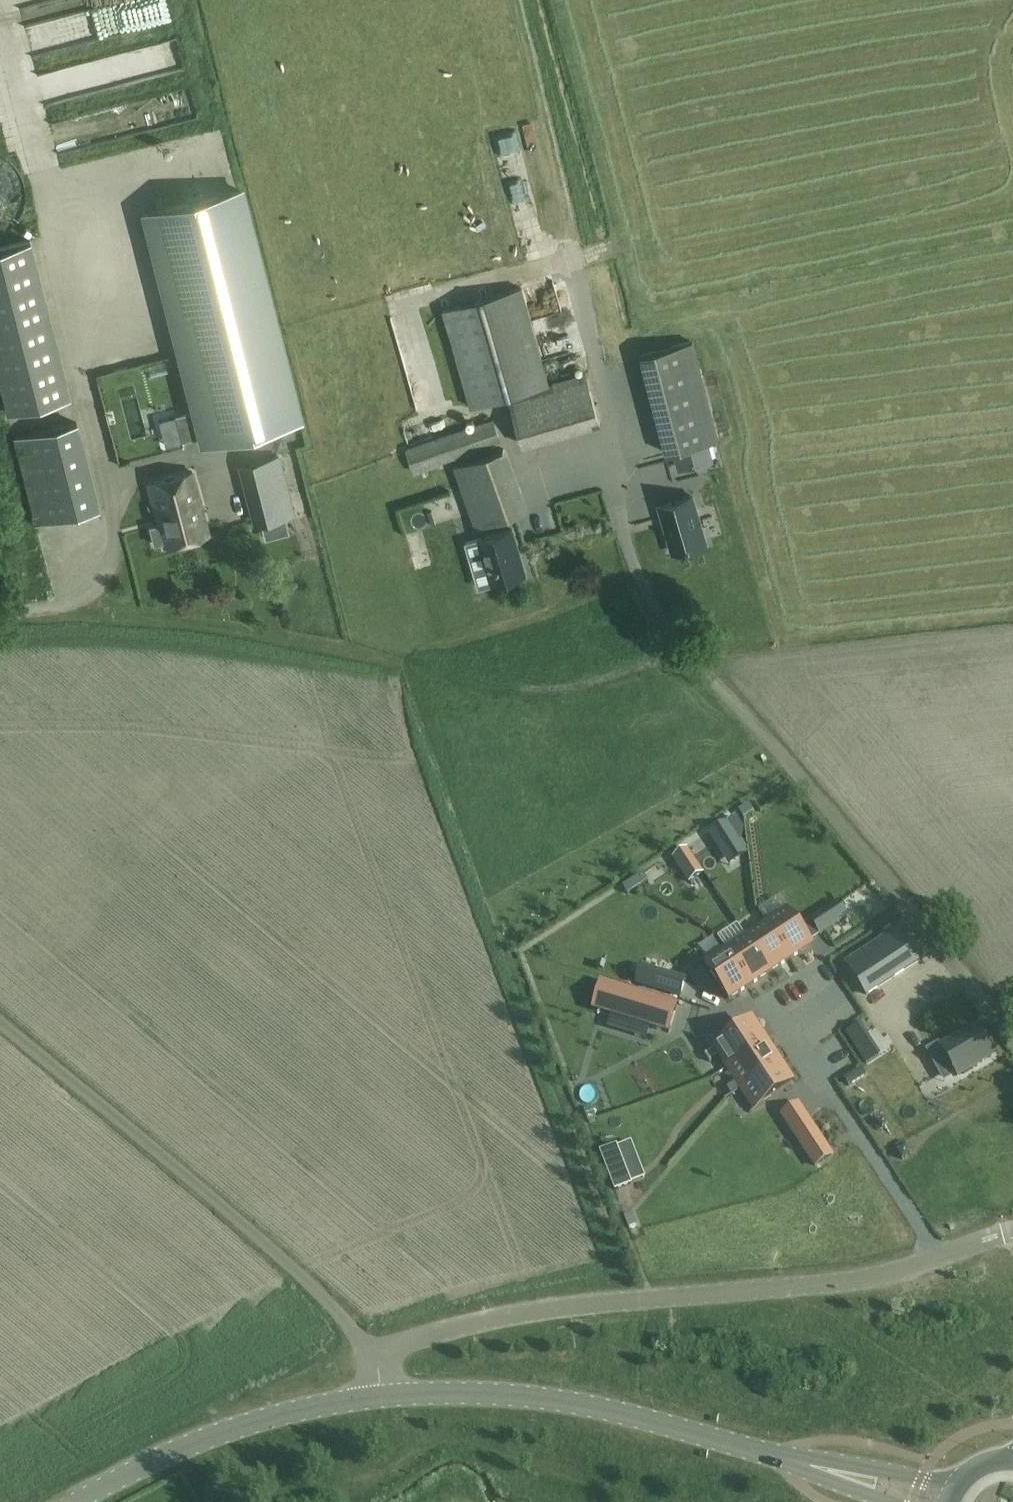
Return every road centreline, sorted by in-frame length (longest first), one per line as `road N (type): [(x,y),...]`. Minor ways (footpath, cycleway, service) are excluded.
road 1 (unclassified): [(373,1353),(501,1316),(856,1280),(1012,1232)]
road 2 (unclassified): [(1012,1040),(787,759),(679,644),(647,597),(624,536)]
road 3 (unclassified): [(0,1021),(304,1276),(373,1353)]
road 4 (unclassified): [(378,1396),(450,1390),(557,1398),(827,1467)]
road 5 (unclassified): [(71,1501),(190,1441),(378,1396)]
road 6 (track): [(0,31),(42,169)]
road 7 (unclassified): [(952,1484),(882,1467),(827,1467)]

